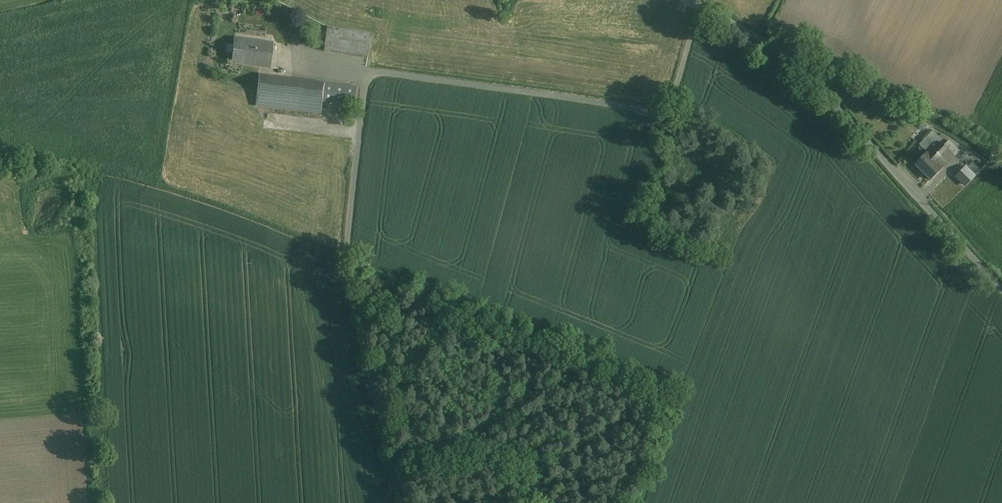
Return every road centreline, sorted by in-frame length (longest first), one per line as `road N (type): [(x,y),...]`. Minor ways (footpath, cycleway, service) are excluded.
road 1 (unclassified): [(703,5),(668,111),(364,69),(353,297),(401,502)]
road 2 (unclassified): [(703,5),(822,93),(1001,283)]

